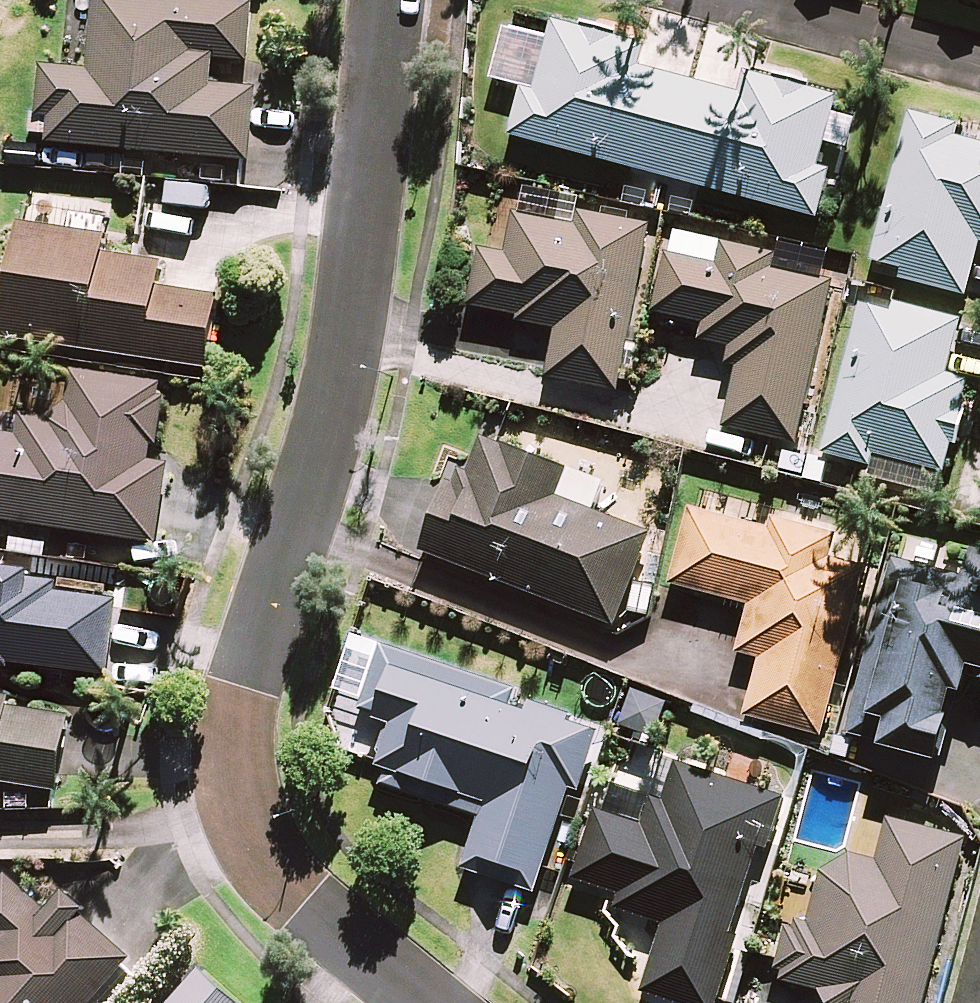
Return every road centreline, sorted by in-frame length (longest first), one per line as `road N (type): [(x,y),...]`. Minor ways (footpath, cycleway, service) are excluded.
road 1 (residential): [(424,1002),(312,912),(255,840),(236,778),(251,693),(316,497),(354,350),(395,0)]
road 2 (residential): [(740,0),(979,64)]

